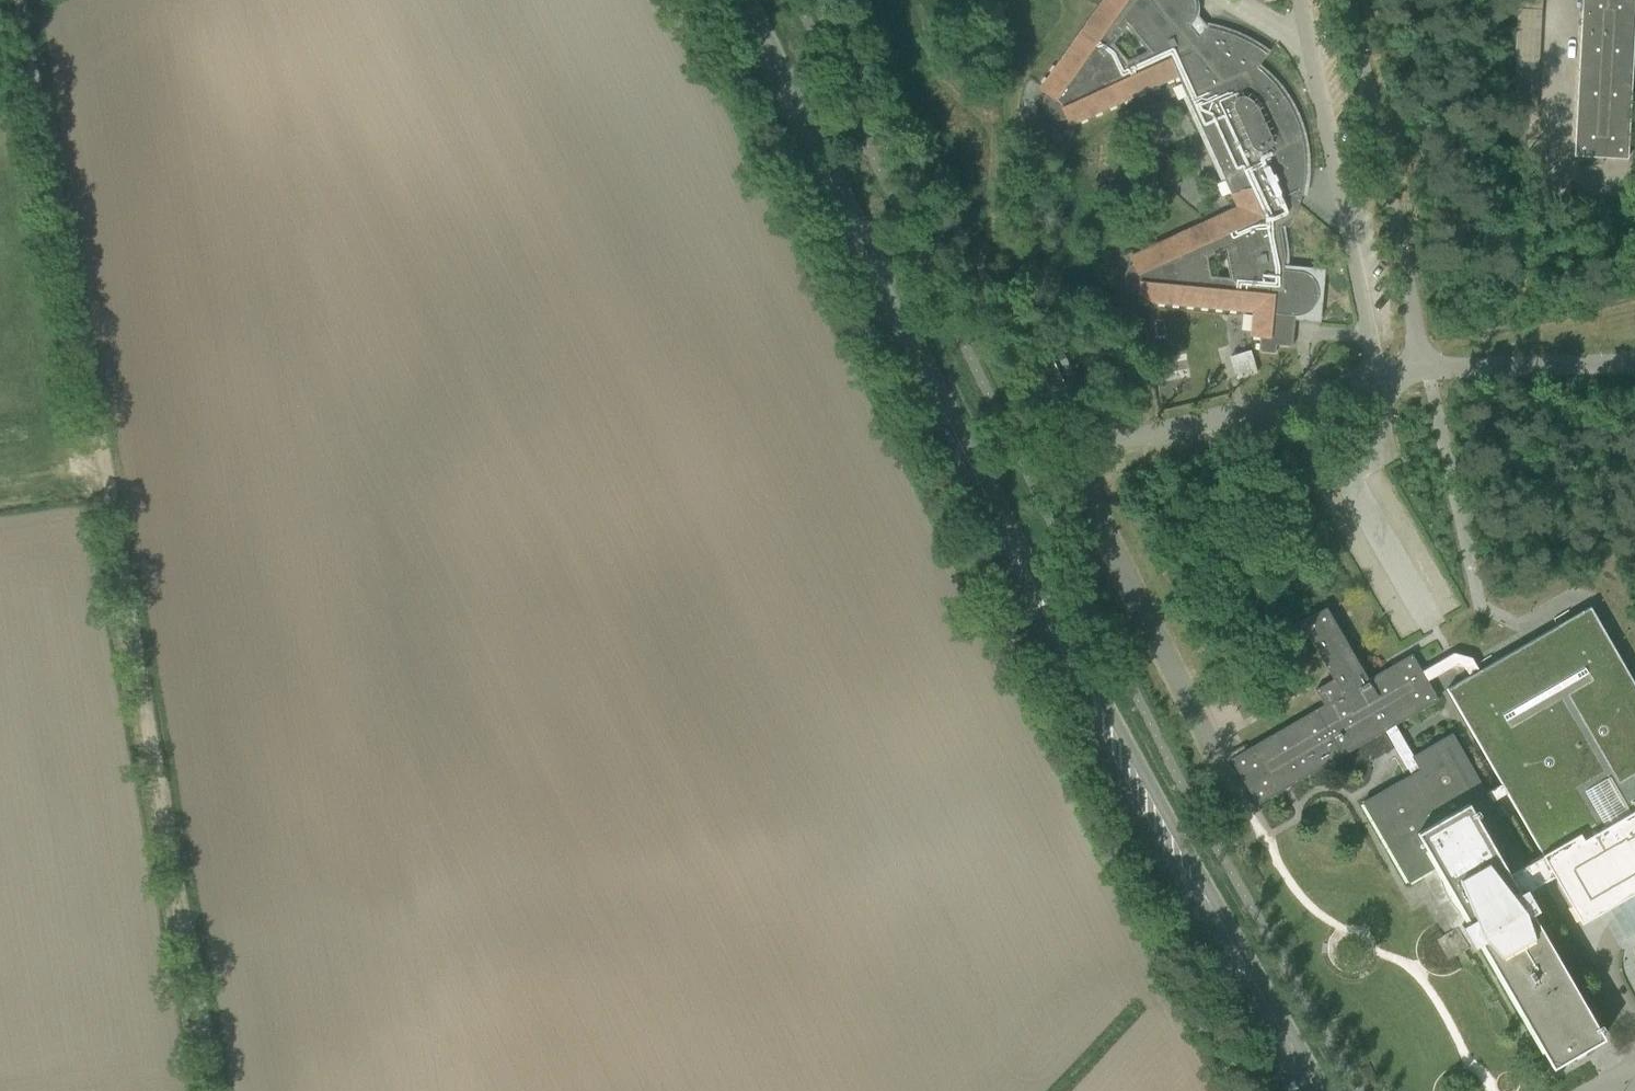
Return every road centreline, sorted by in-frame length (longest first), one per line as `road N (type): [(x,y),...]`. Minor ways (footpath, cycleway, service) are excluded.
road 1 (tertiary): [(1312,1090),(1004,530),(741,0)]
road 2 (track): [(19,0),(220,1090)]

